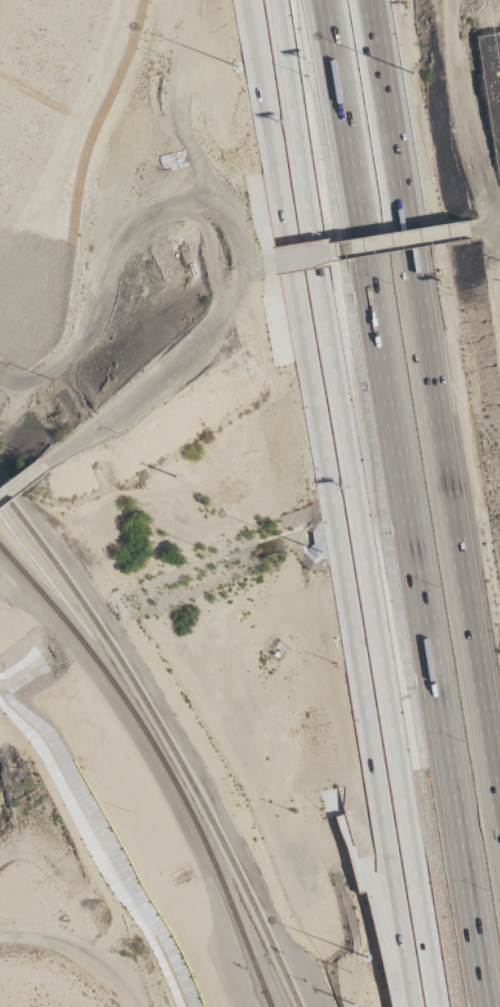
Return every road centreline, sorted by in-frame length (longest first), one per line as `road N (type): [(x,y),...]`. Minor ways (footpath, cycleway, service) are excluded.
road 1 (motorway): [(444,1006),(282,0)]
road 2 (motorway): [(329,0),(490,1006)]
road 3 (motorway): [(256,0),(416,1006)]
road 4 (motorway): [(499,798),(371,0)]

